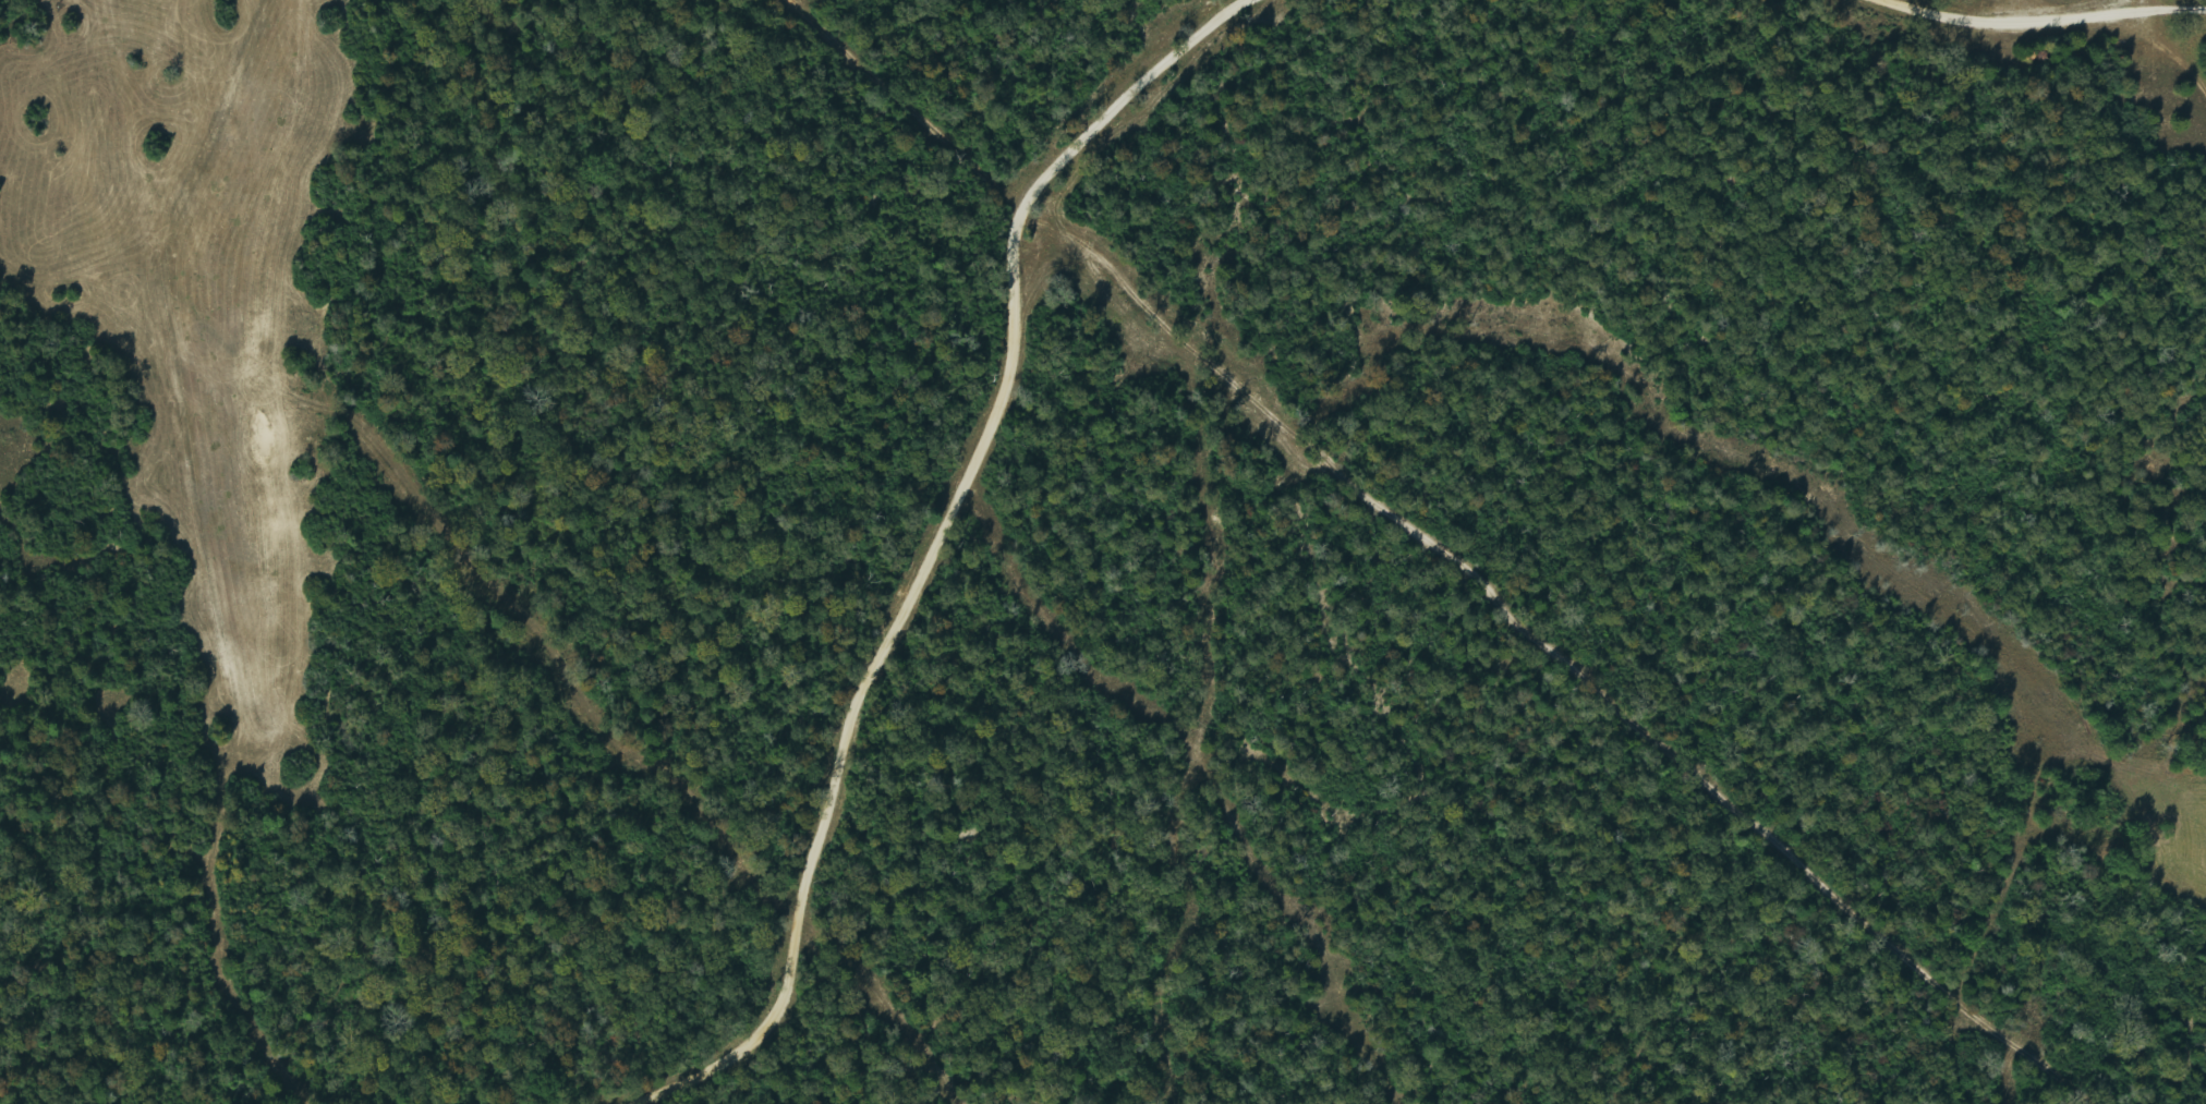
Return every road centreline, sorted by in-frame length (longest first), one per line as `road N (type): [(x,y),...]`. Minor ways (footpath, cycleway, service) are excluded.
road 1 (track): [(617,1103),(728,1057),(777,1009),(849,717),(955,477),(1010,392),(1019,313),(1013,243),(1030,192),(1235,0)]
road 2 (track): [(1372,1103),(1334,1045),(1295,923),(1223,860),(1173,730),(1139,678),(1033,599),(1013,549),(955,477)]
road 3 (track): [(1871,0),(2002,32),(2120,11),(2120,0)]

